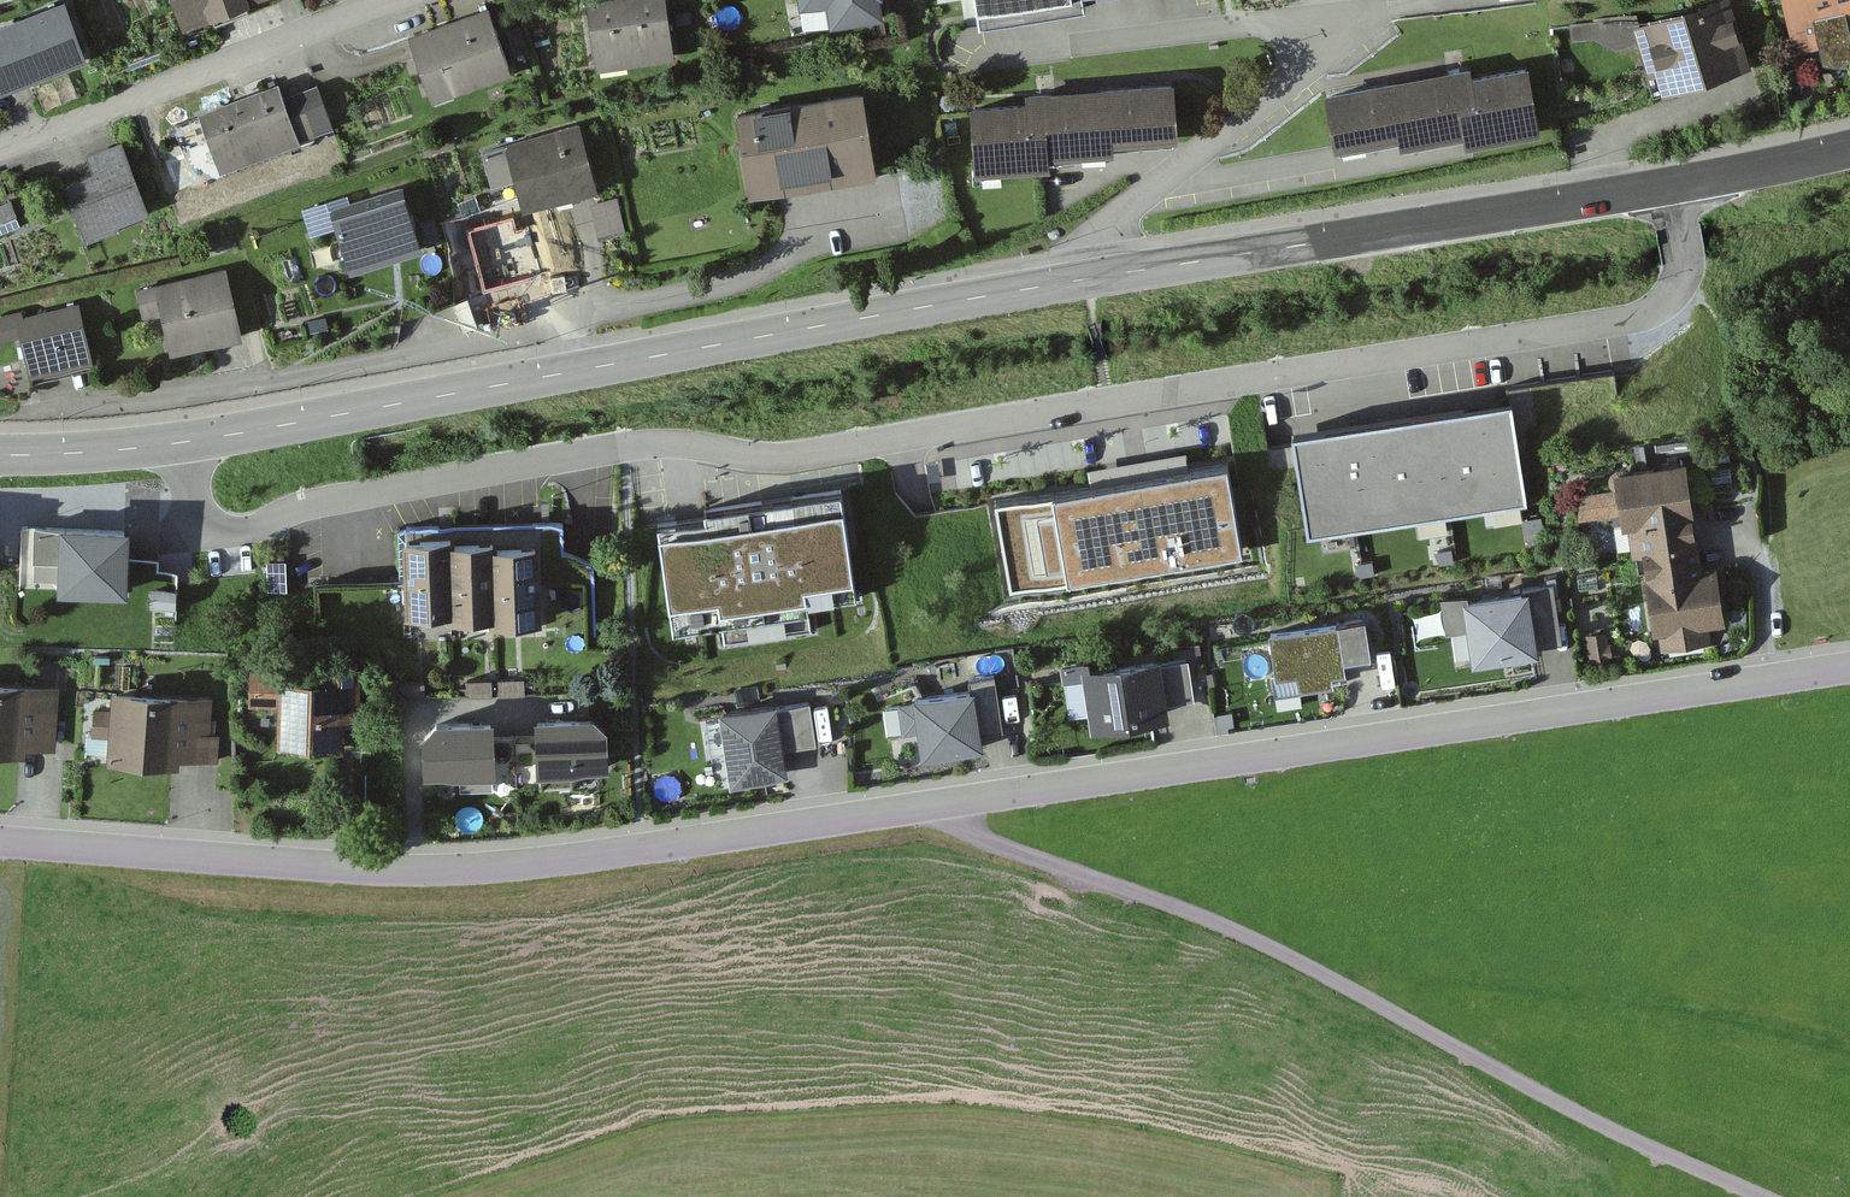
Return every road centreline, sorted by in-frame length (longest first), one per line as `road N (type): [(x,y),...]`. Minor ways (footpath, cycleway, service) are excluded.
road 1 (residential): [(0,841),(415,872),(508,866),(1849,666)]
road 2 (residential): [(1670,186),(1683,286),(1629,324),(796,459),(625,448),(308,506),(242,535),(197,528),(184,440)]
road 3 (track): [(955,804),(974,839),(1266,945),(1668,1162),(1755,1196)]
road 4 (residential): [(1076,45),(1377,14),(1093,241),(1099,280)]
road 5 (tertiary): [(1099,280),(1670,186)]
road 6 (tertiary): [(572,374),(1099,280)]
road 7 (residential): [(80,405),(394,355),(564,314)]
road 8 (residential): [(0,145),(399,0)]
road 9 (tertiary): [(184,440),(572,374)]
road 10 (residential): [(564,314),(754,280),(791,250)]
road 11 (tertiary): [(0,453),(100,454),(184,440)]
road 12 (tertiary): [(1670,186),(1849,150)]

